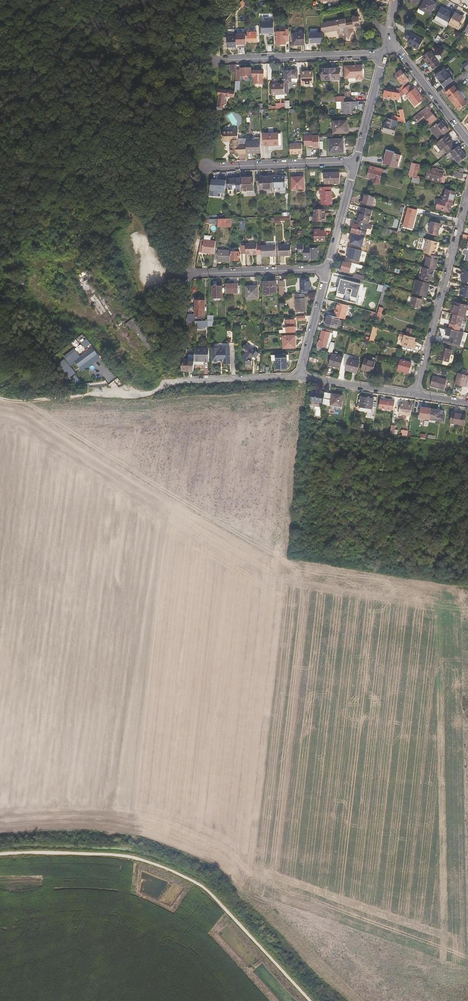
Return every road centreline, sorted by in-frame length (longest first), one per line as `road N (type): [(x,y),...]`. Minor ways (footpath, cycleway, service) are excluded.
road 1 (track): [(15,401),(281,561),(467,590)]
road 2 (residential): [(70,397),(142,395),(161,383),(300,377)]
road 3 (residential): [(415,396),(467,192)]
road 4 (residential): [(384,55),(213,60)]
road 5 (residential): [(356,163),(205,166)]
road 6 (residential): [(328,271),(192,276)]
road 7 (track): [(84,314),(47,306),(37,275),(63,267),(74,301)]
road 8 (track): [(74,301),(102,323),(112,320),(149,372),(169,383)]
road 9 (residential): [(467,143),(388,38)]

